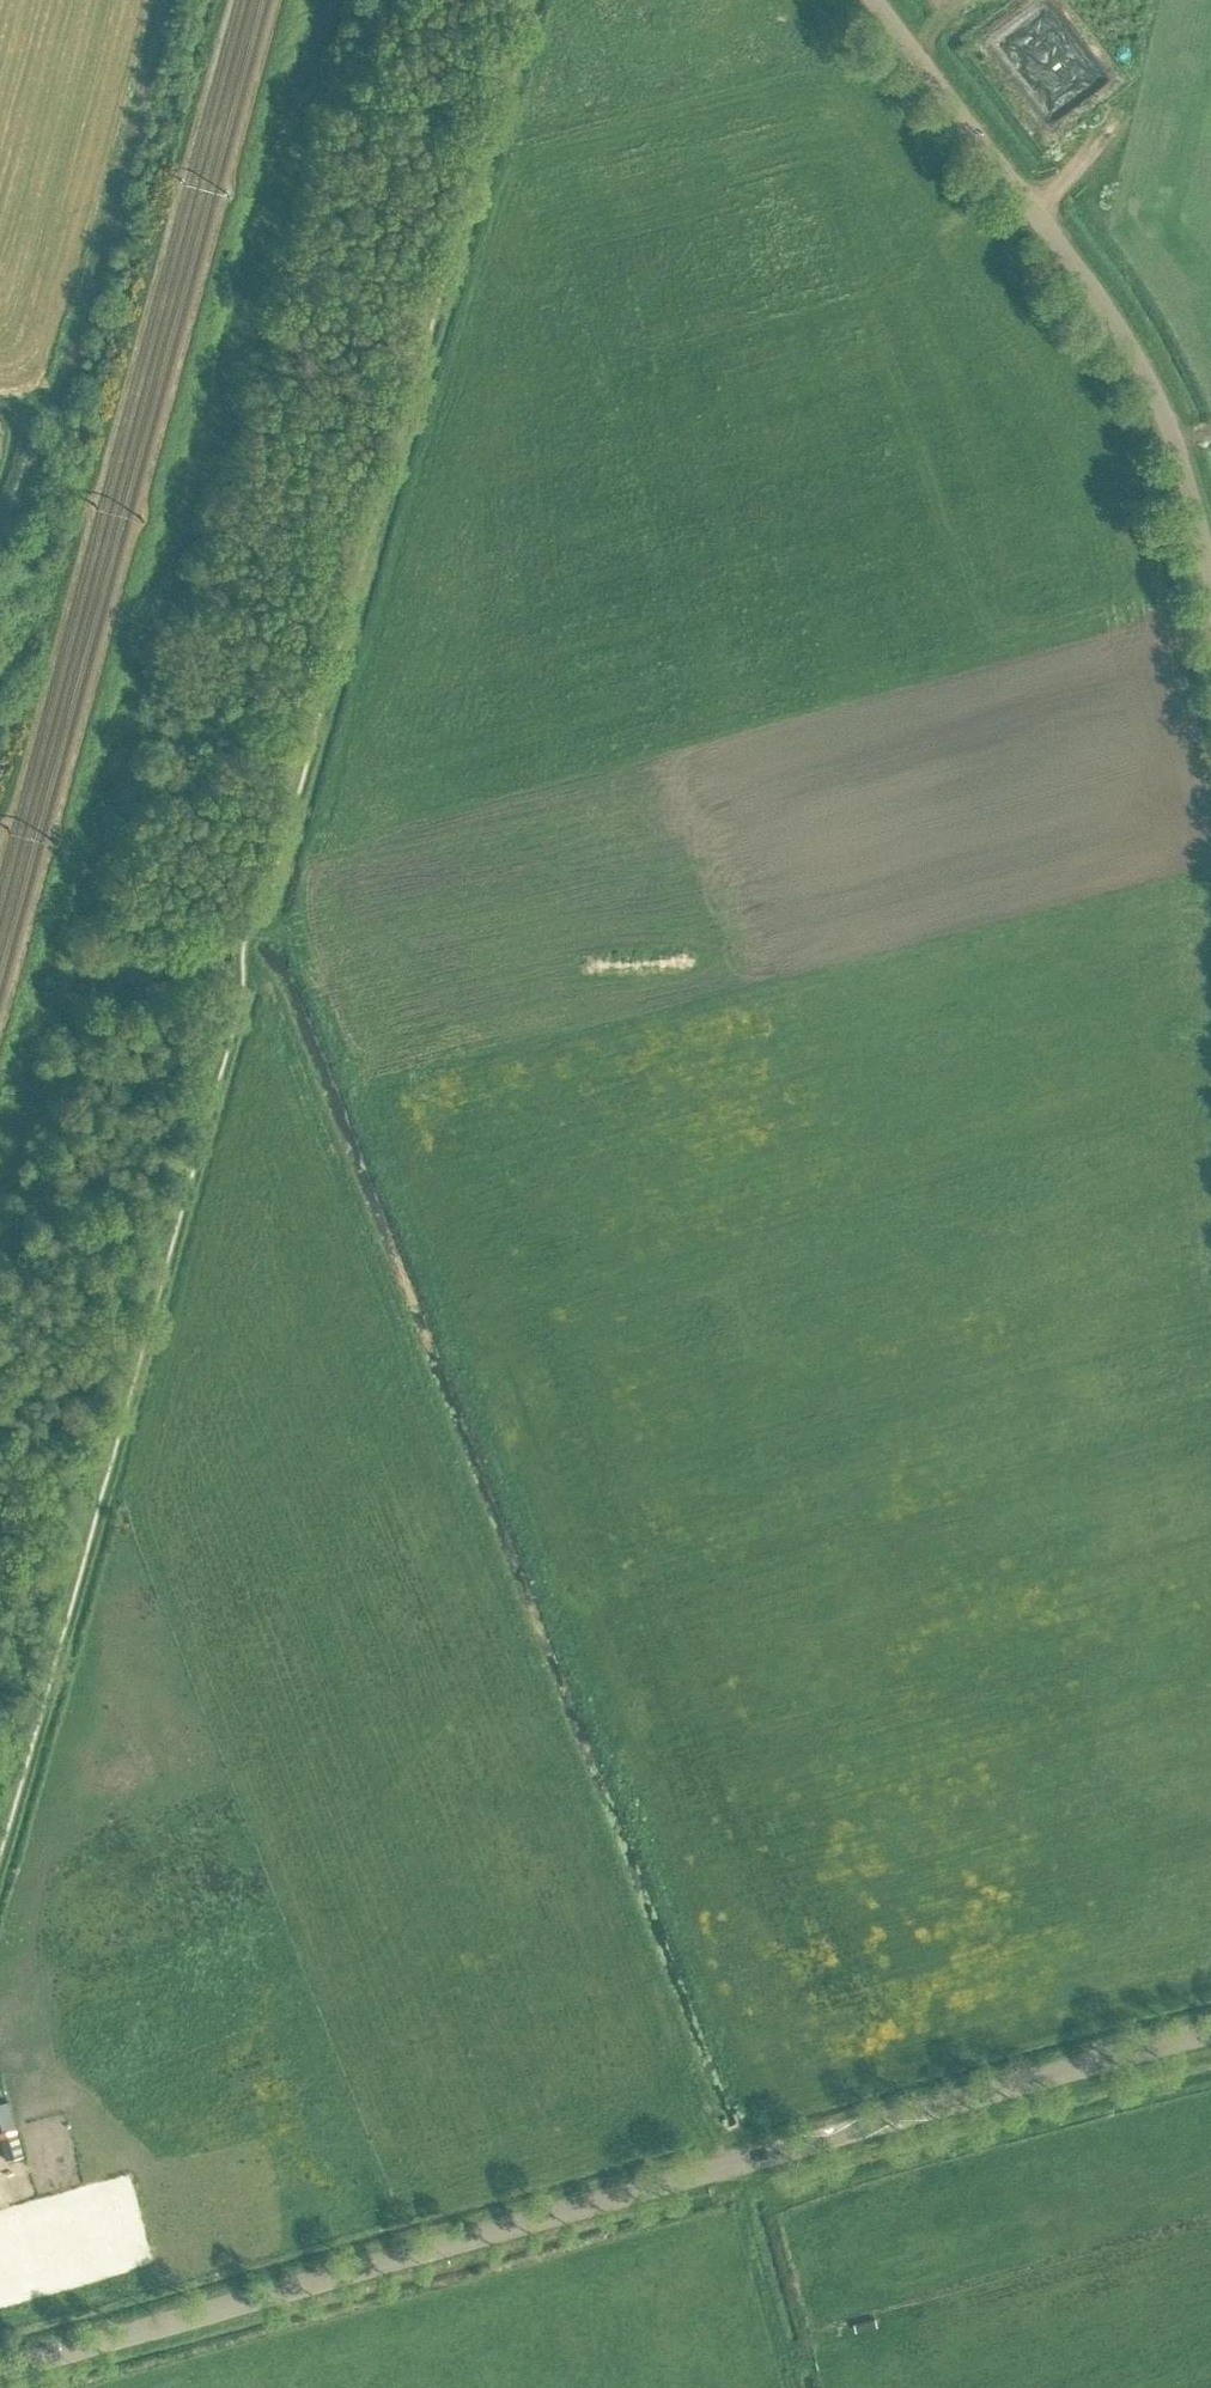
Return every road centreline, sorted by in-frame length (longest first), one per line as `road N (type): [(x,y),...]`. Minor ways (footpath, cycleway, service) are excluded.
road 1 (tertiary): [(0,2369),(1210,2031)]
road 2 (unclassified): [(1210,580),(1177,443),(1140,362),(875,0)]

